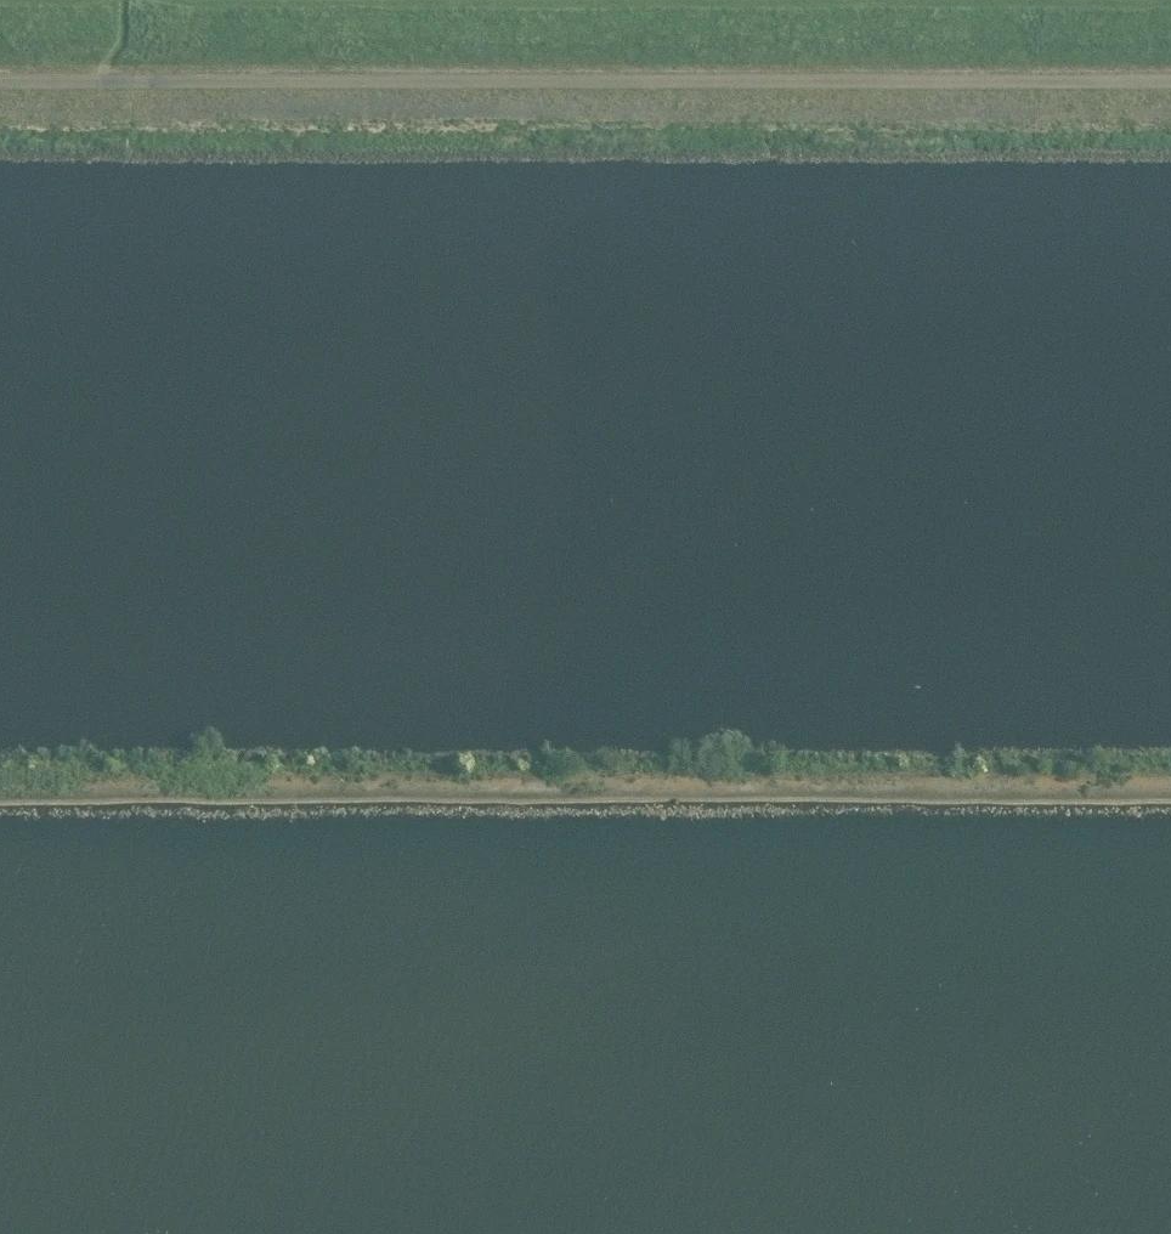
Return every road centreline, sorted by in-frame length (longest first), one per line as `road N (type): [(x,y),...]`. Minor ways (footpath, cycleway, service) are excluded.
road 1 (unclassified): [(1170,76),(0,77)]

